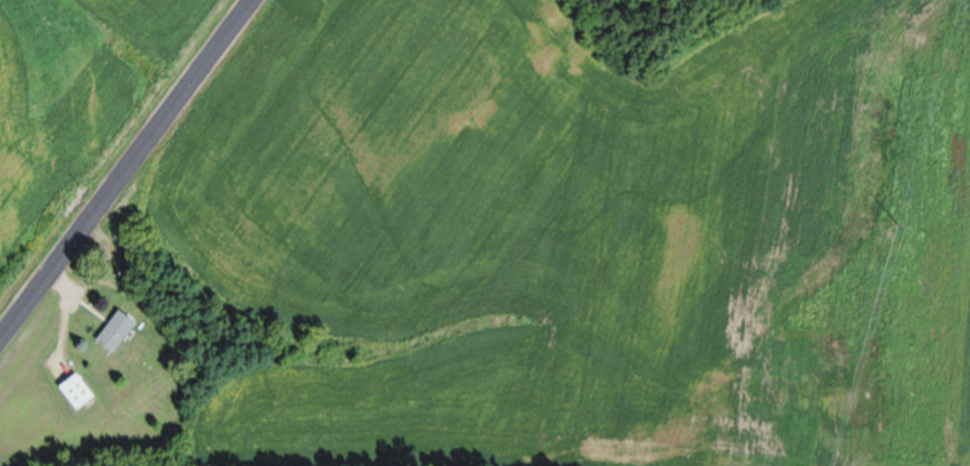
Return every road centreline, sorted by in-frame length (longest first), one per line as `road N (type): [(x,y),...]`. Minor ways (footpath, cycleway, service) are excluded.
road 1 (primary): [(0,337),(258,0)]

